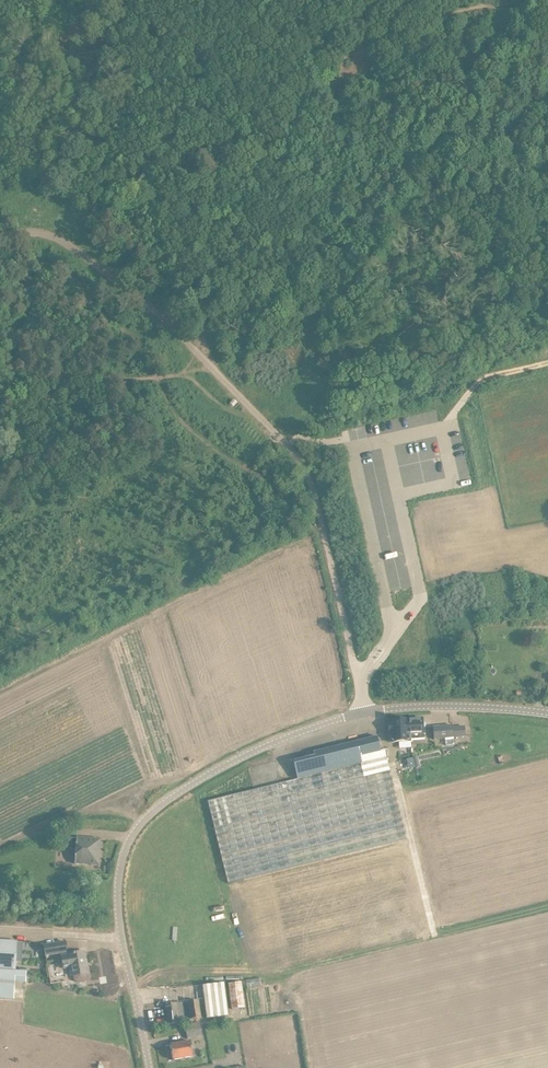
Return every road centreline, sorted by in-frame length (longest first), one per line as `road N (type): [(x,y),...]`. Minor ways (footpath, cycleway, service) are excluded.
road 1 (unclassified): [(151,1067),(119,916),(131,836),(170,797),(235,761),(364,711)]
road 2 (unclassified): [(547,713),(470,705),(364,711)]
road 3 (track): [(438,432),(480,380),(547,362)]

